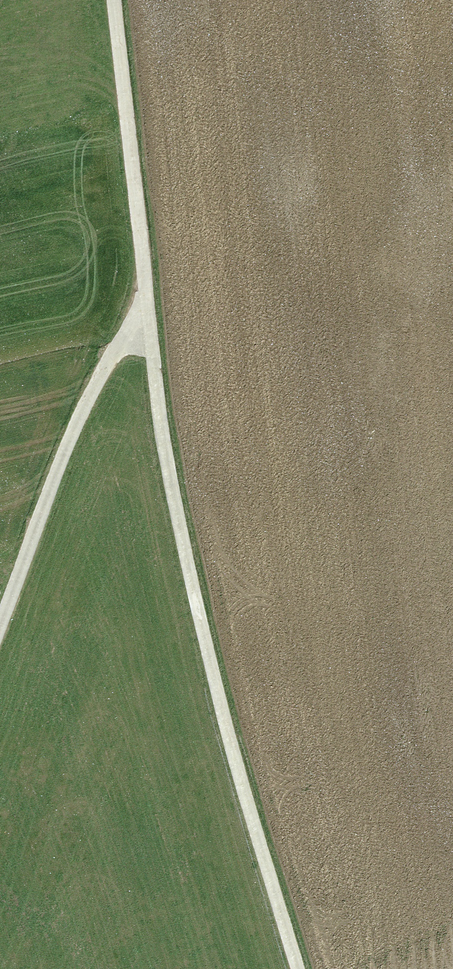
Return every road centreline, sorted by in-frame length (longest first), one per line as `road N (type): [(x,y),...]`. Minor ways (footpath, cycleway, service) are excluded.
road 1 (track): [(299,968),(191,589),(163,446),(113,0)]
road 2 (track): [(0,621),(98,375),(143,287)]

